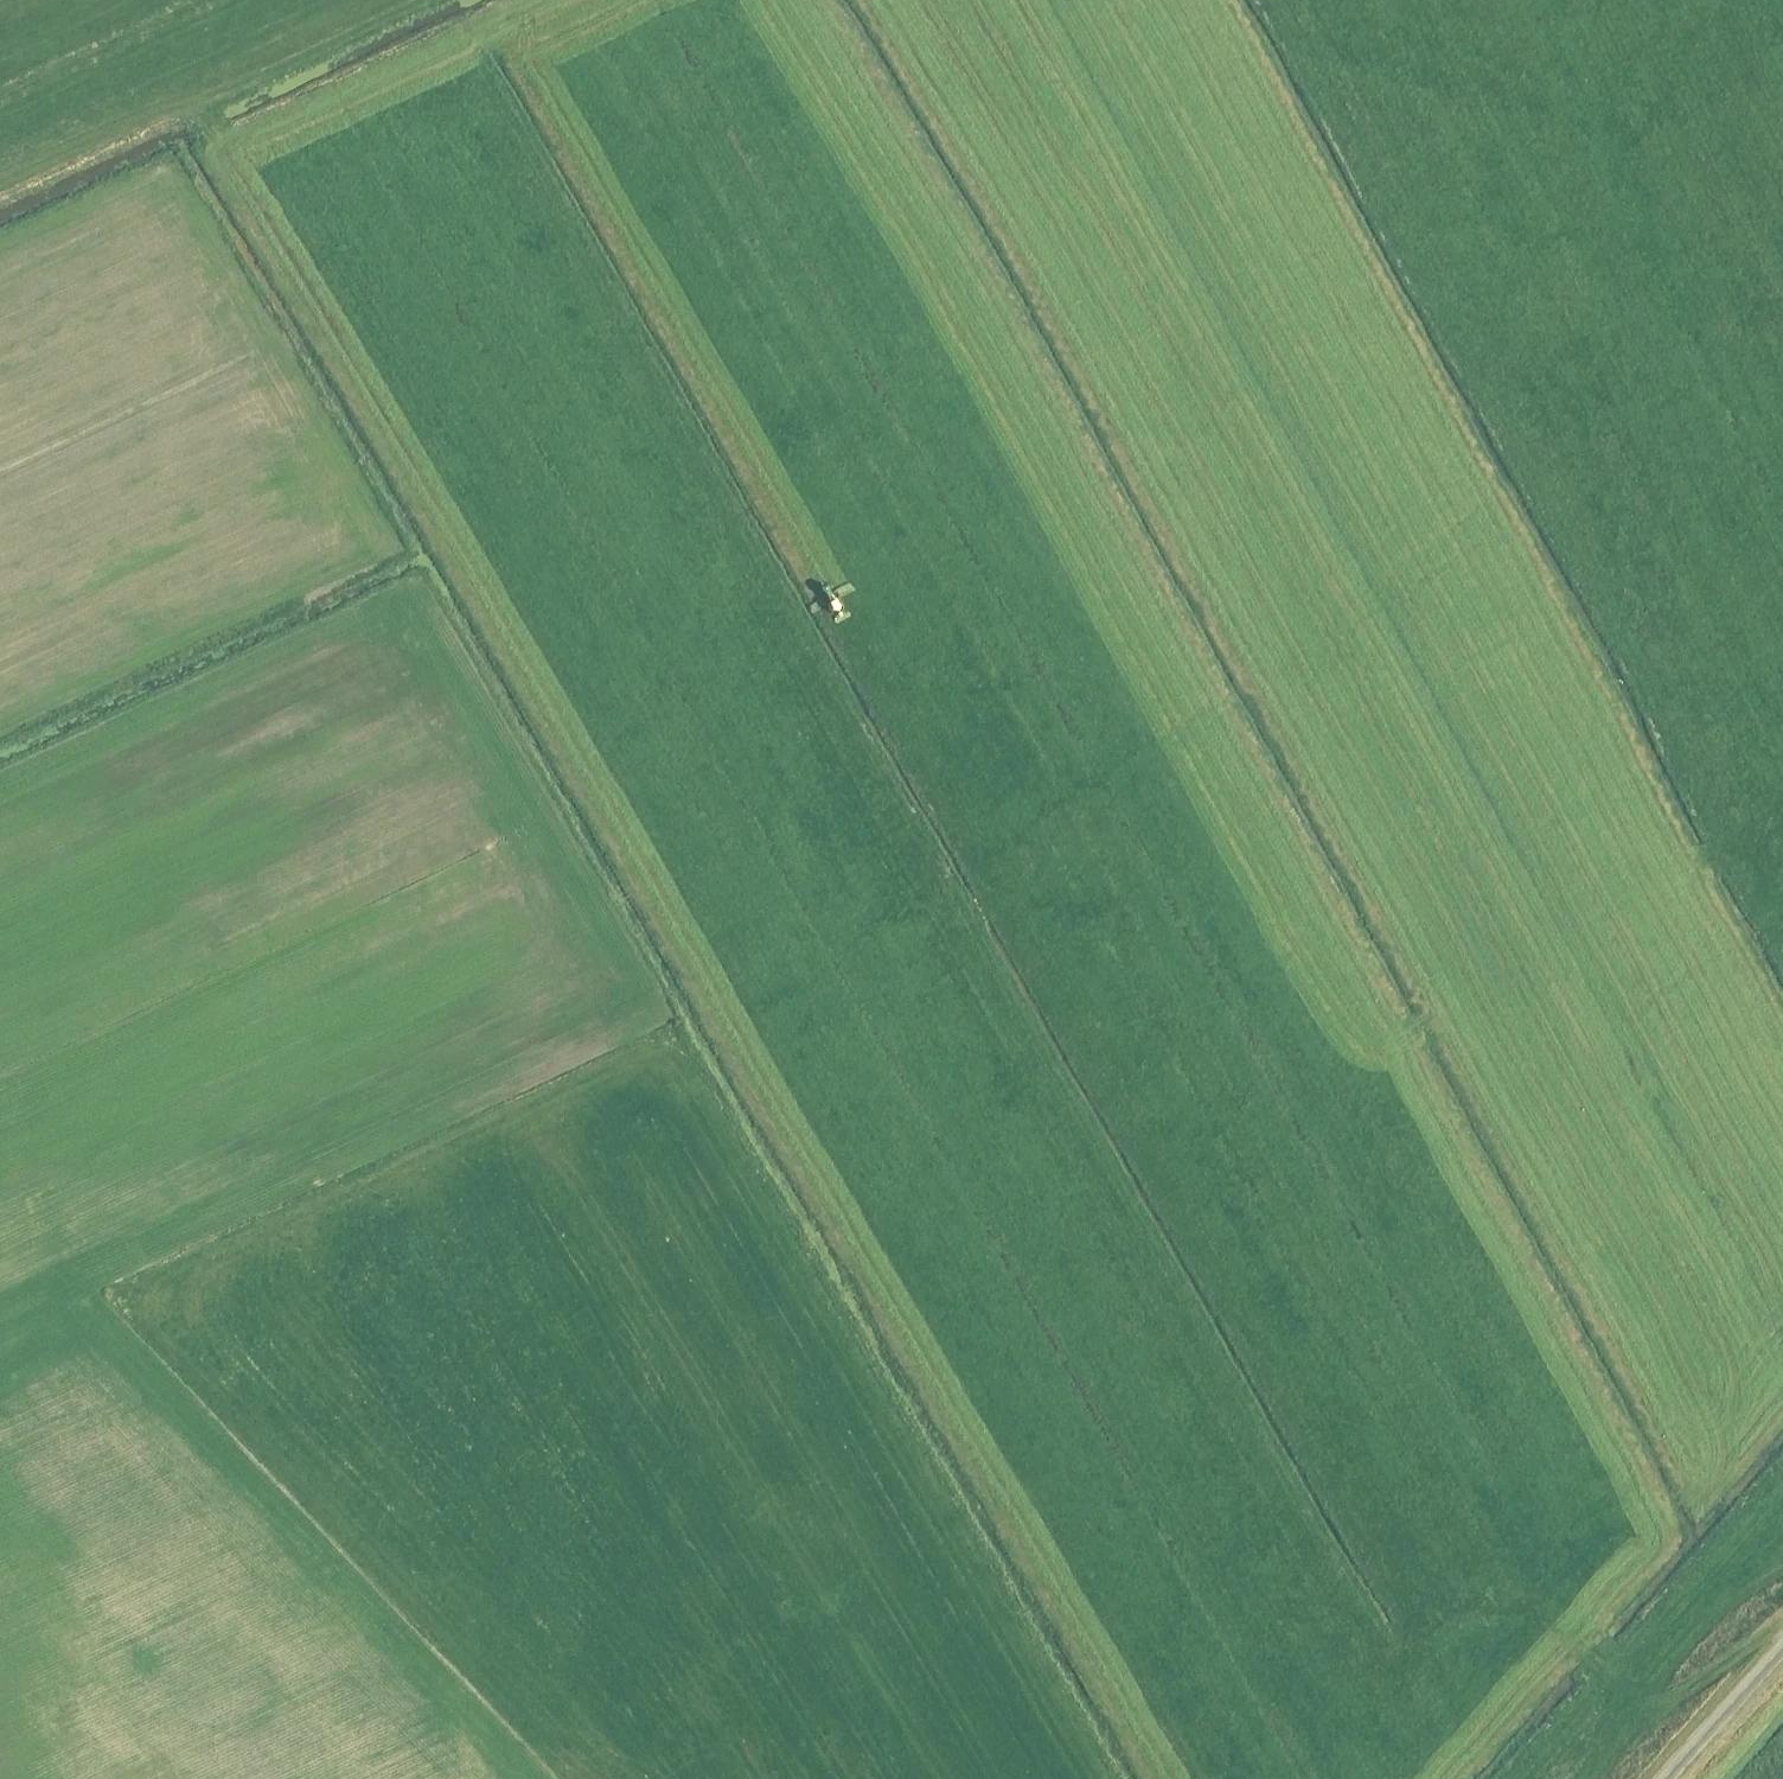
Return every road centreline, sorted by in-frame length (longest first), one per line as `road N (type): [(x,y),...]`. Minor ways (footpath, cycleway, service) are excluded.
road 1 (unclassified): [(1664,1778),(1782,1648)]

